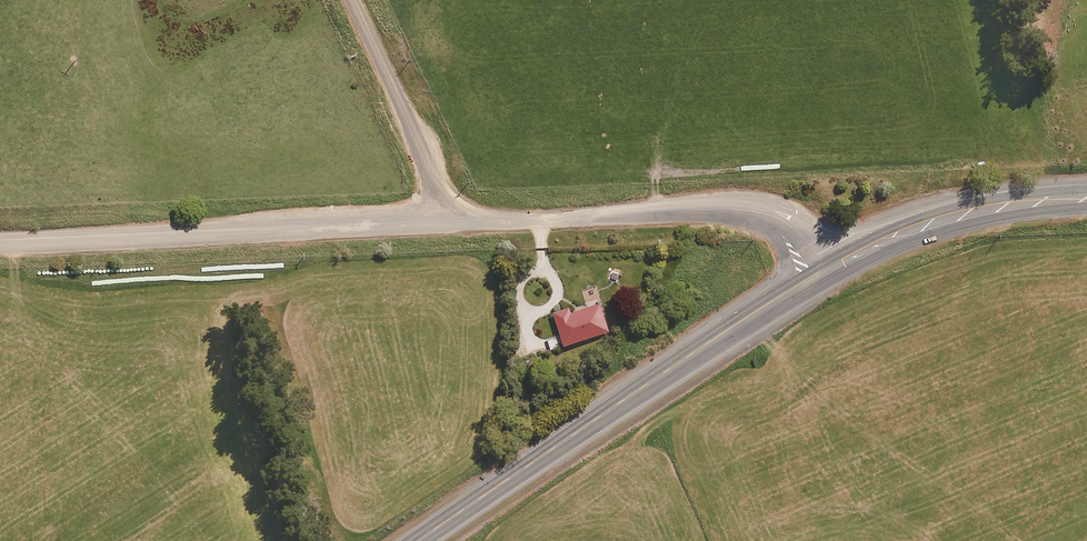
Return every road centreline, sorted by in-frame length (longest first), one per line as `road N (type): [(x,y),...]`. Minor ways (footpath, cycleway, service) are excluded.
road 1 (trunk): [(826,268),(421,540)]
road 2 (unclassified): [(443,223),(0,241)]
road 3 (unclassified): [(826,268),(794,229),(744,210),(443,223)]
road 4 (trunk): [(1086,200),(958,211),(826,268)]
road 5 (unclassified): [(443,223),(440,192),(351,0)]

